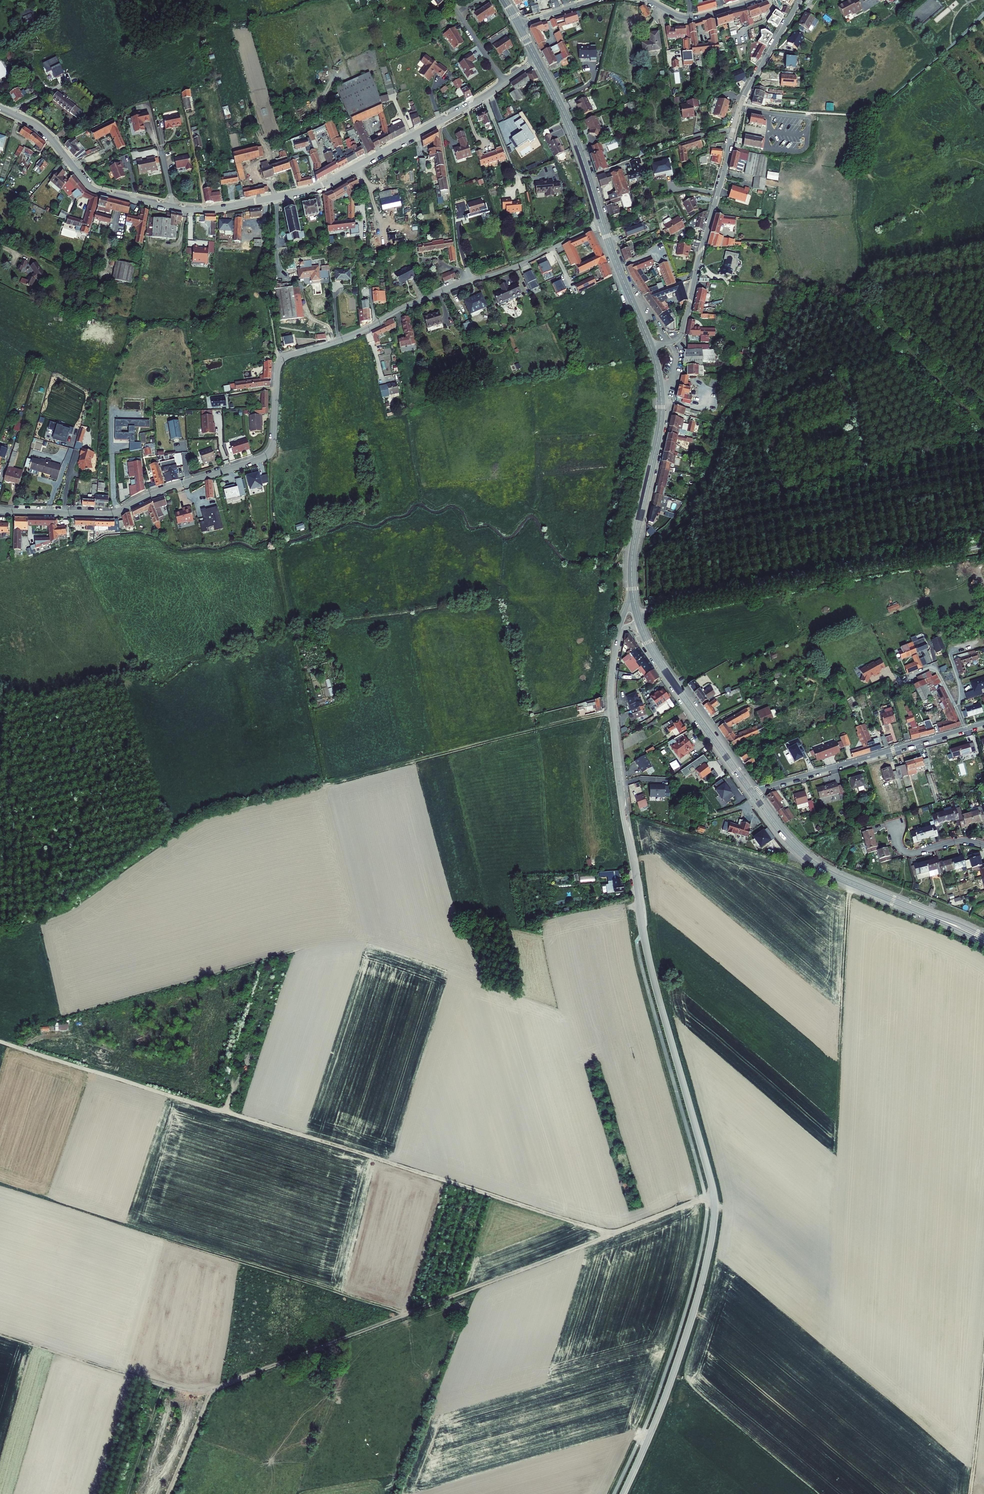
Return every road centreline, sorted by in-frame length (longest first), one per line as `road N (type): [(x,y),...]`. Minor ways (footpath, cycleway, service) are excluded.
road 1 (tertiary): [(623,1493),(683,1346),(715,1209),(650,963),(623,809),(611,698),(620,630)]
road 2 (track): [(0,1041),(611,1234),(714,1195)]
road 3 (residential): [(603,224),(348,337),(284,357),(273,443),(264,457),(112,514),(0,510)]
road 4 (track): [(0,1333),(185,1391),(207,1389),(611,1234)]
road 5 (residential): [(0,107),(48,137),(96,191),(204,210),(321,186),(505,82)]
road 6 (residential): [(799,0),(738,110),(683,331),(669,343)]
road 7 (track): [(637,616),(983,547)]
road 8 (track): [(612,712),(327,782)]
road 9 (residential): [(752,792),(965,729)]
road 10 (secondary): [(752,792),(815,864),(921,912)]
road 11 (secondary): [(639,622),(752,792)]
road 12 (secondary): [(662,405),(633,550),(635,606)]
road 13 (track): [(983,431),(849,290)]
road 14 (secondary): [(537,60),(577,143),(603,224)]
road 15 (track): [(970,1493),(983,1355)]

